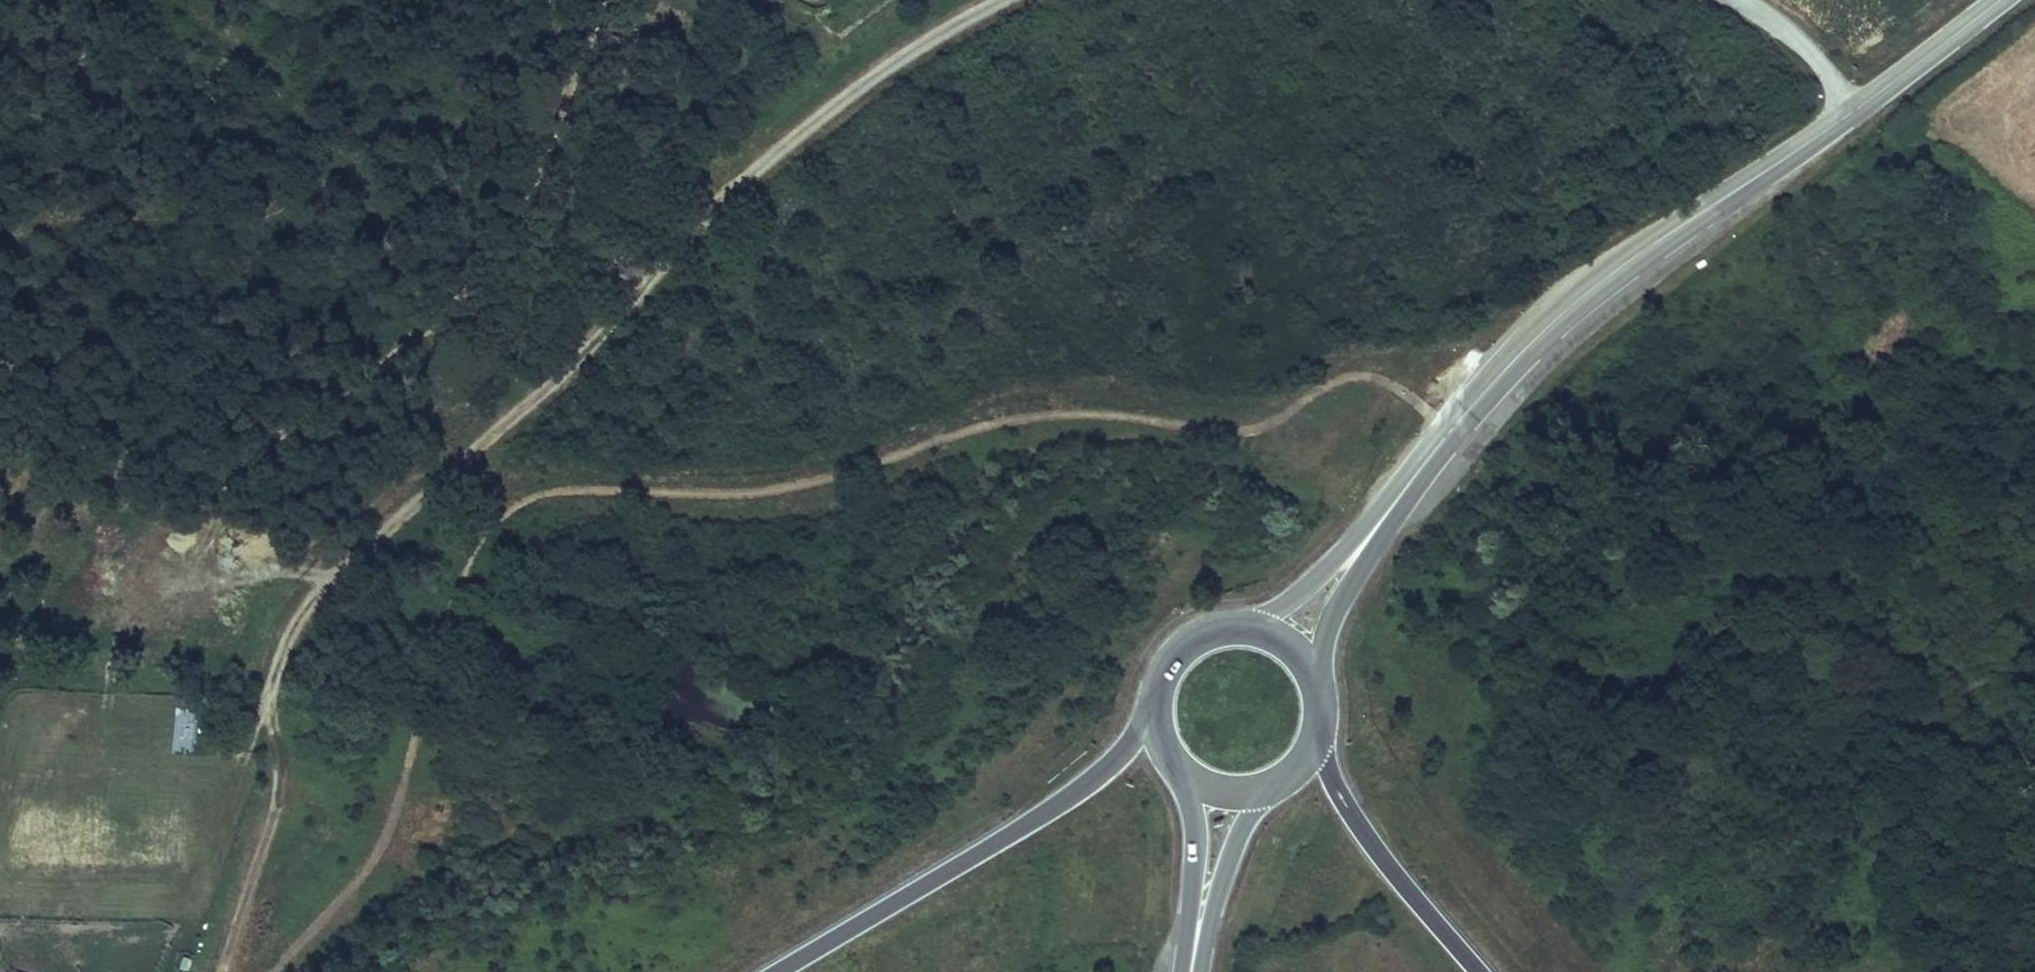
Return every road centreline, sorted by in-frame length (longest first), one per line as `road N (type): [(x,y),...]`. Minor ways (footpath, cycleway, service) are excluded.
road 1 (secondary): [(1999,0),(1796,149),(1599,279),(1448,434),(1374,531)]
road 2 (trunk): [(1159,702),(1127,747),(1027,826),(780,971)]
road 3 (trunk): [(1480,971),(1379,860),(1333,782),(1316,732)]
road 4 (primary): [(1183,768),(1198,931)]
road 5 (secondary): [(1374,531),(1249,631)]
road 6 (secondary): [(1311,677),(1374,531)]
road 7 (primary): [(1198,931),(1262,787)]
road 8 (primary): [(1249,631),(1216,634),(1183,653),(1159,702)]

